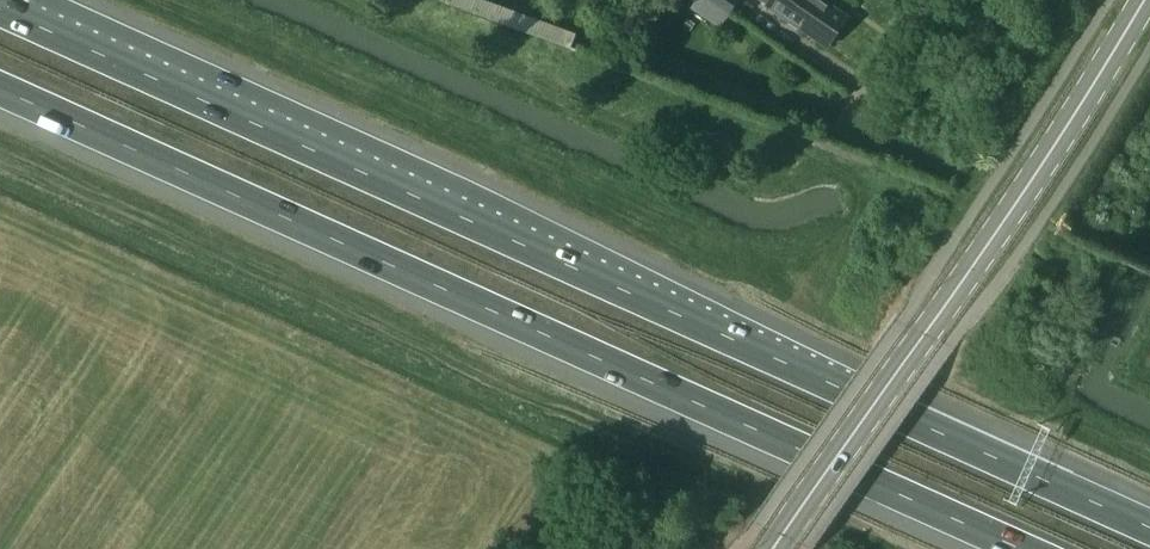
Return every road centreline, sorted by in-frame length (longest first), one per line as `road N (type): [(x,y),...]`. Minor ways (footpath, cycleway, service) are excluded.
road 1 (motorway): [(1149,530),(0,12)]
road 2 (motorway): [(0,93),(1010,548)]
road 3 (tertiary): [(774,548),(1060,138),(1145,0)]
road 4 (residential): [(939,0),(859,119)]

